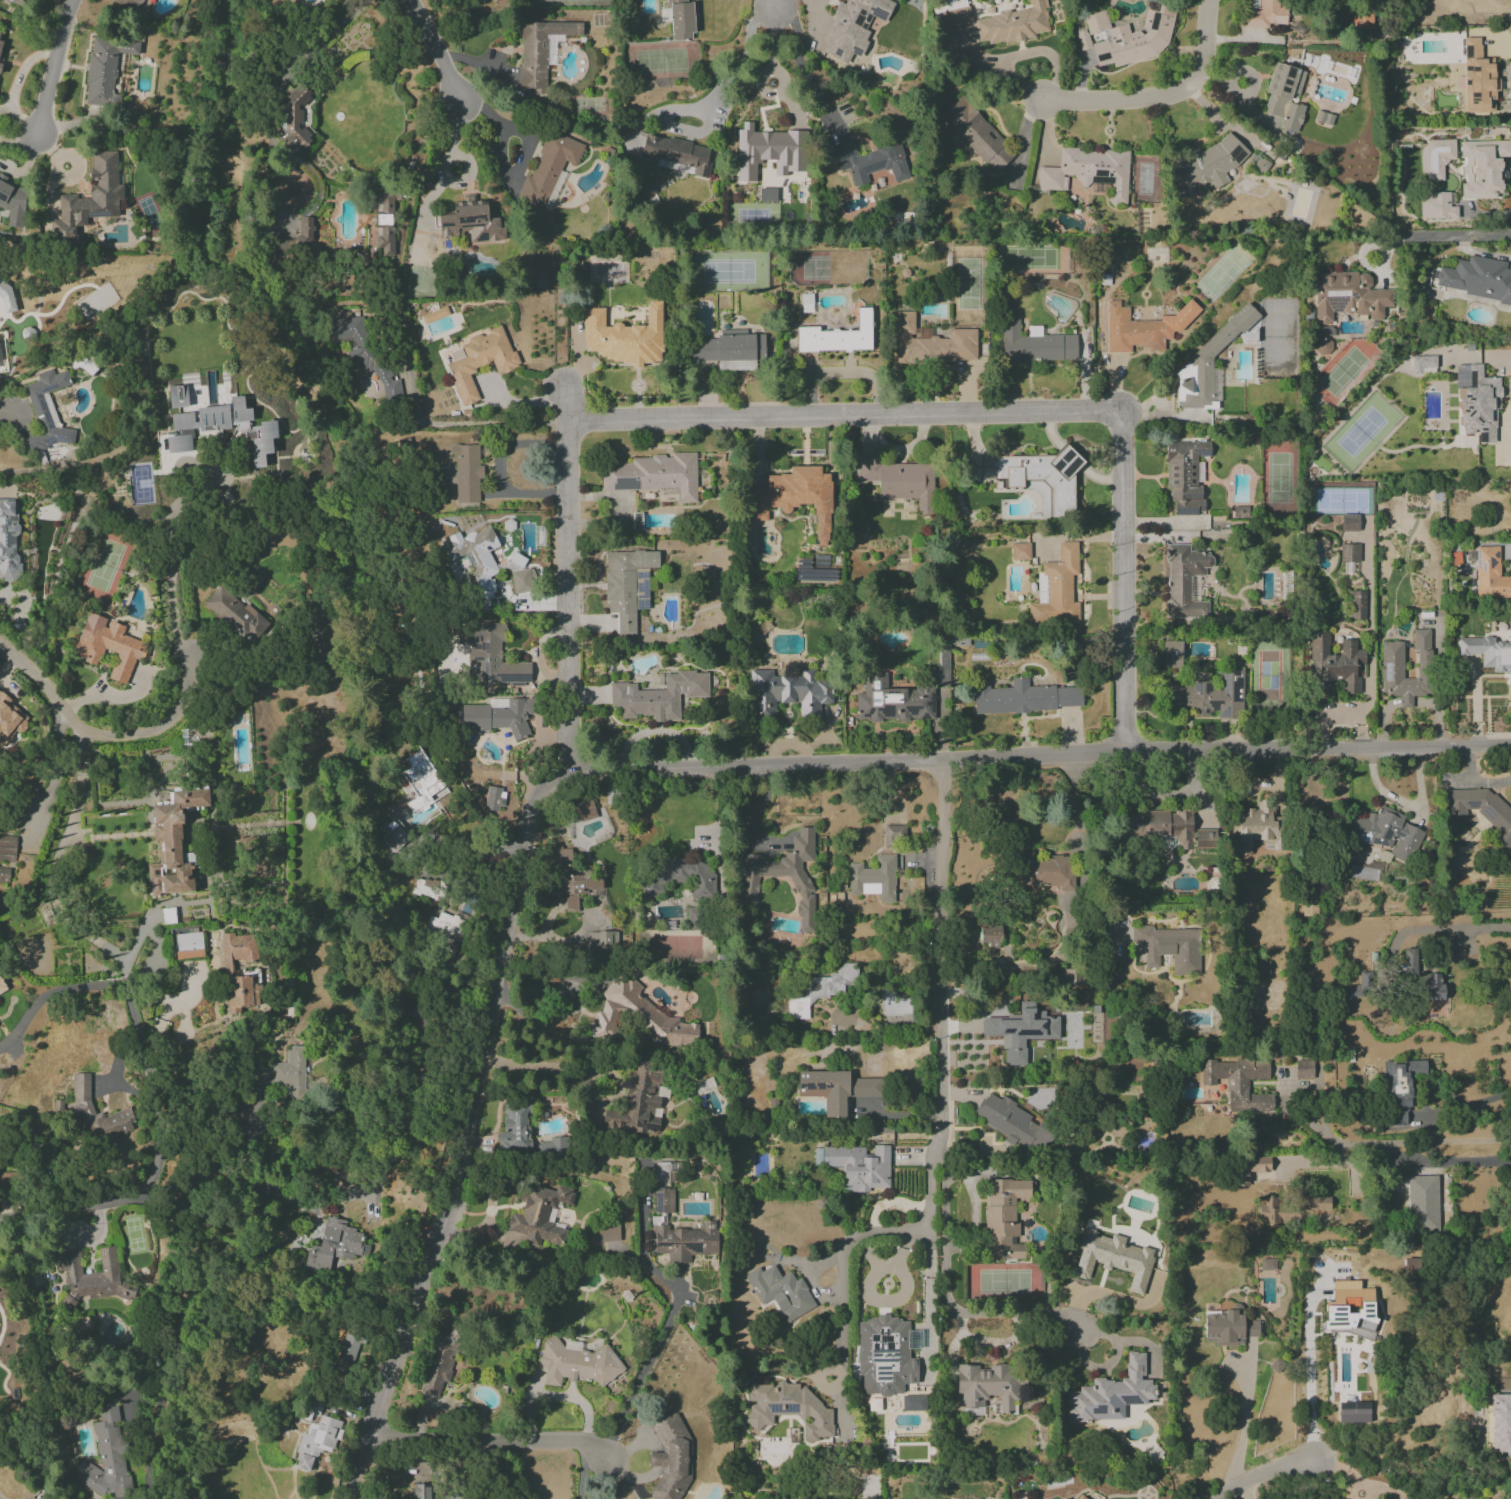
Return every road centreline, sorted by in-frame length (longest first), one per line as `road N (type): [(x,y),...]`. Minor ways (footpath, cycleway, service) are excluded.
road 1 (residential): [(1510,743),(1127,751),(939,764),(564,765)]
road 2 (residential): [(564,765),(535,796),(443,1238),(363,1437),(352,1498)]
road 3 (residential): [(939,764),(942,1027),(929,1163),(931,1309),(1087,1329)]
road 4 (residential): [(1118,416),(1100,410),(567,423)]
road 5 (residential): [(566,387),(564,765)]
road 6 (residential): [(1118,416),(1127,751)]
road 7 (residential): [(0,651),(93,736),(125,738),(157,733),(185,705),(185,653)]
road 8 (residential): [(842,1419),(843,1255),(868,1232),(927,1231)]
road 9 (residential): [(363,1437),(586,1441),(608,1457)]
road 10 (residential): [(1208,0),(1202,62),(1184,91),(1042,98)]
road 11 (residential): [(74,0),(41,138)]

